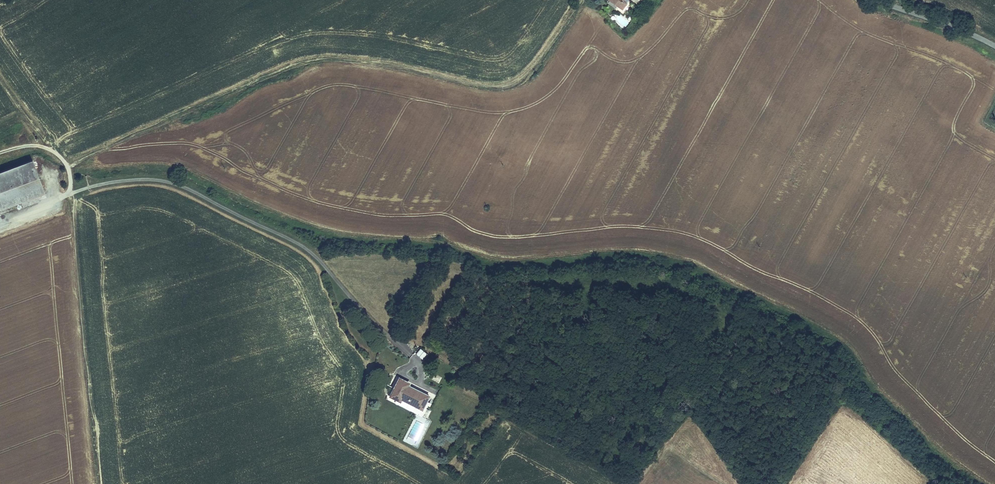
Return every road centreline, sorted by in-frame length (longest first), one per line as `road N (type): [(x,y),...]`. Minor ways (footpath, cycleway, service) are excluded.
road 1 (track): [(68,167),(314,59),(388,65),(485,88),(514,85),(583,0)]
road 2 (track): [(100,483),(71,194)]
road 3 (residential): [(881,0),(994,46)]

